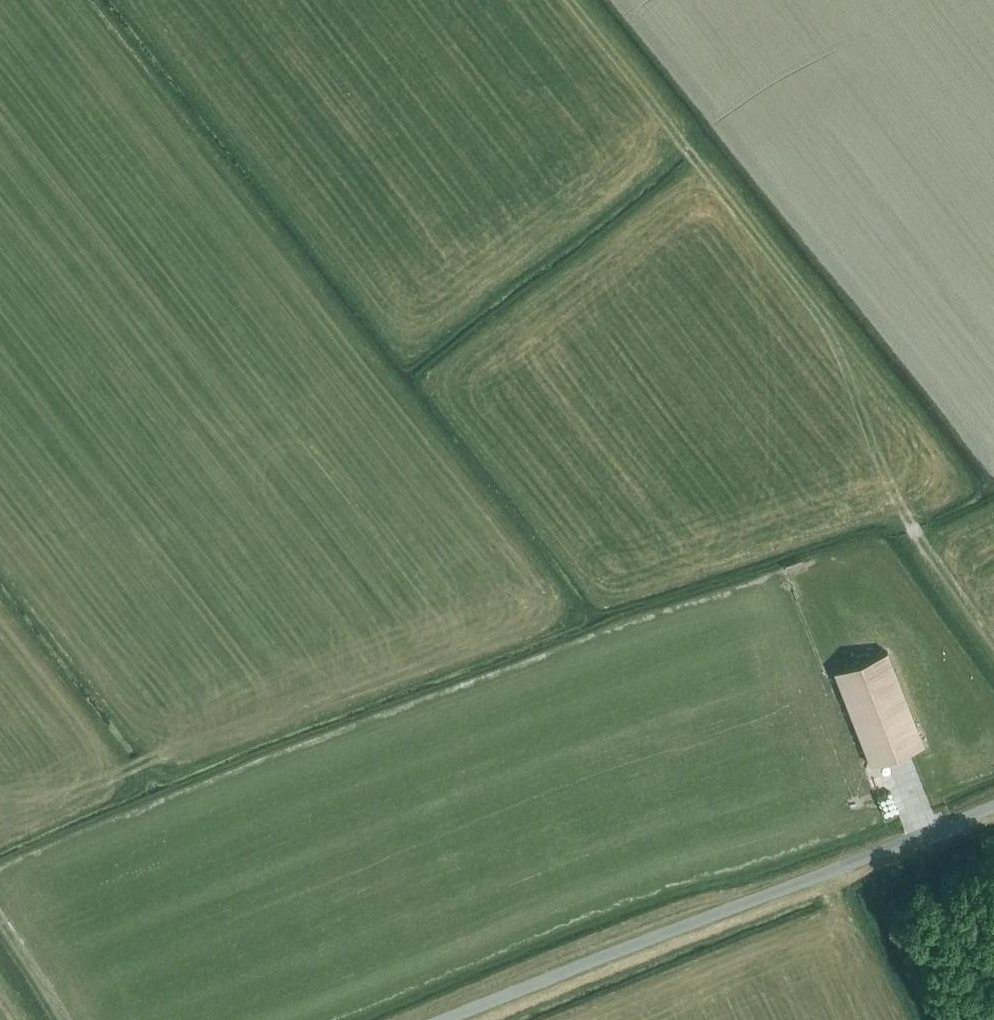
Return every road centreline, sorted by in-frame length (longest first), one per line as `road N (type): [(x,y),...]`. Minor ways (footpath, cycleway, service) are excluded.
road 1 (unclassified): [(426,1019),(993,804)]

